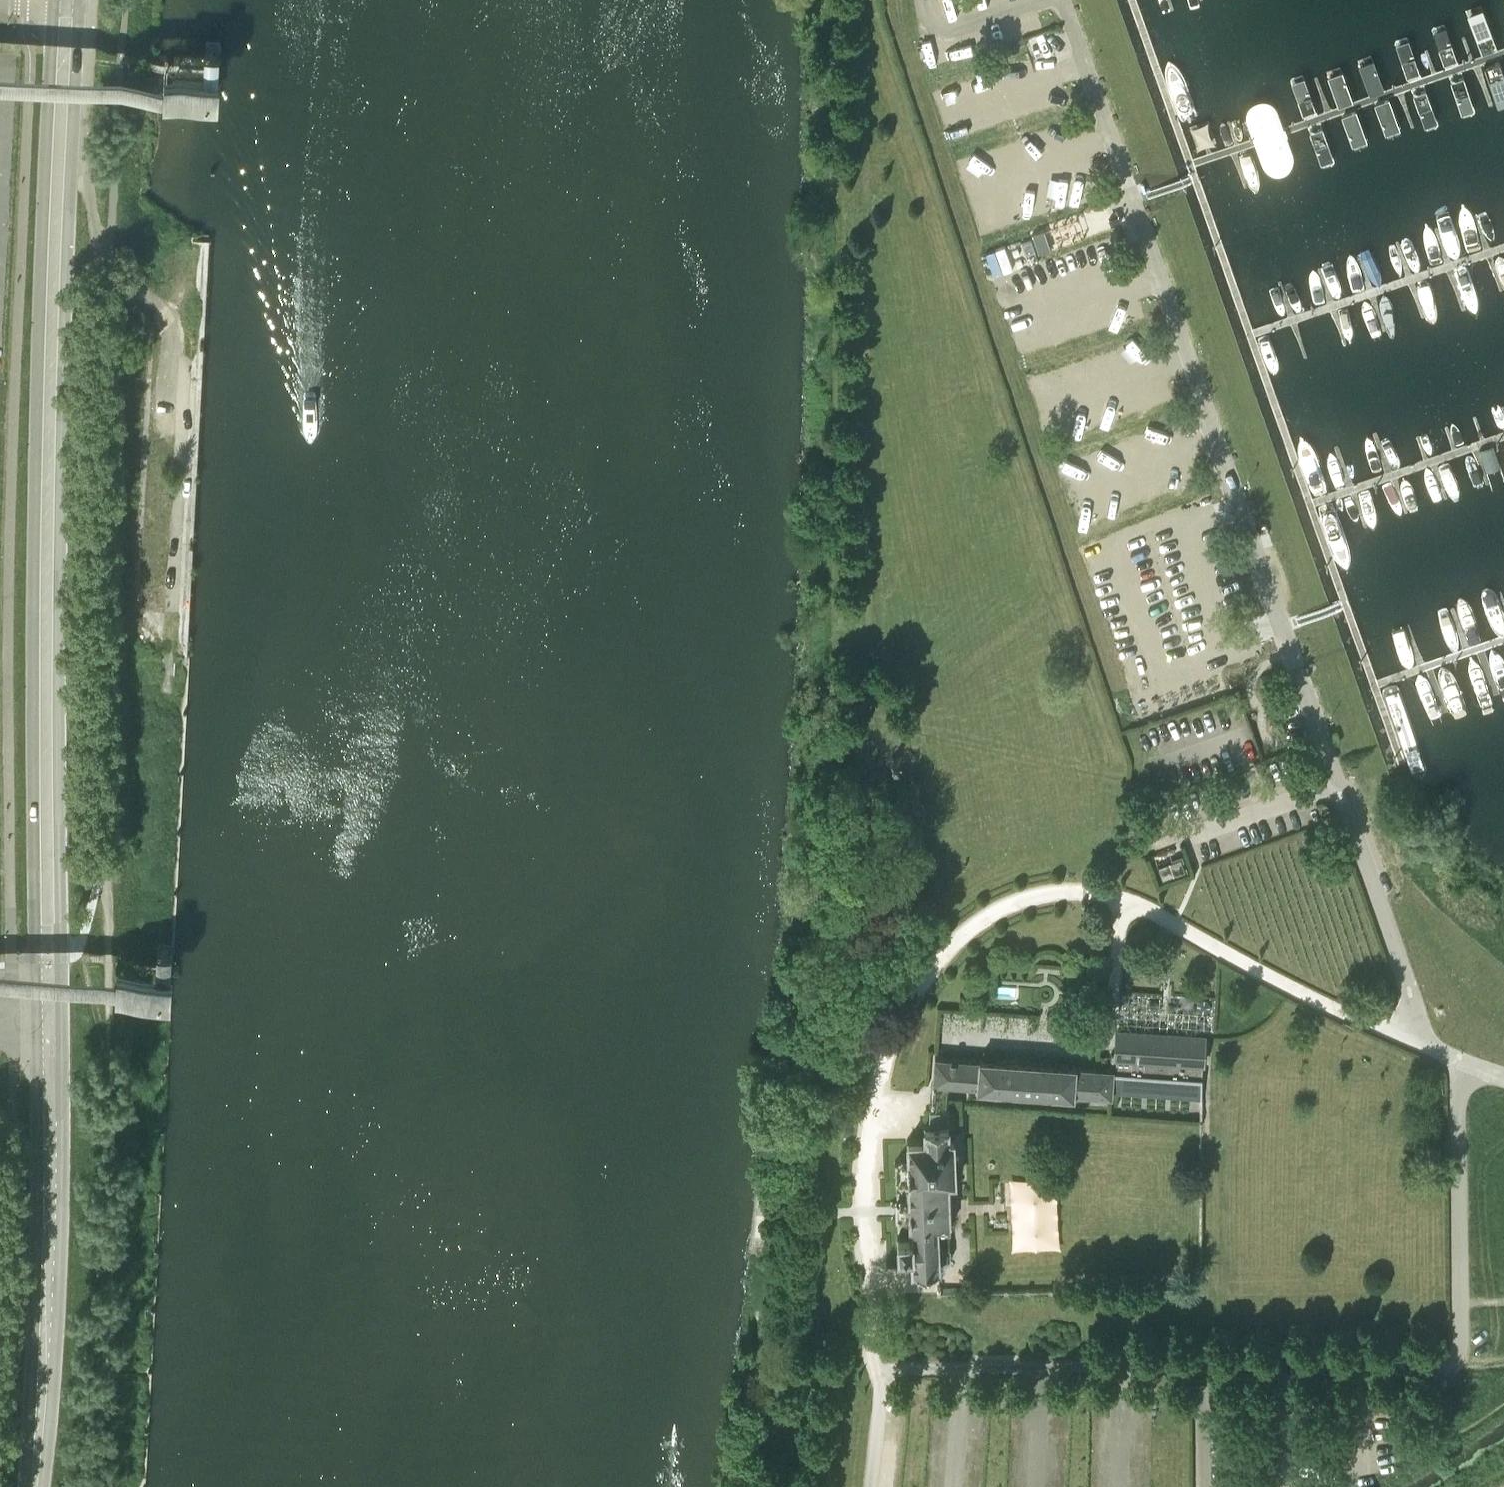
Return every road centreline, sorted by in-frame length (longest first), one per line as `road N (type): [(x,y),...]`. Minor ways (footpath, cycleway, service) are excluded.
road 1 (tertiary): [(51,1020),(48,490),(68,0)]
road 2 (tertiary): [(34,1486),(51,1020)]

